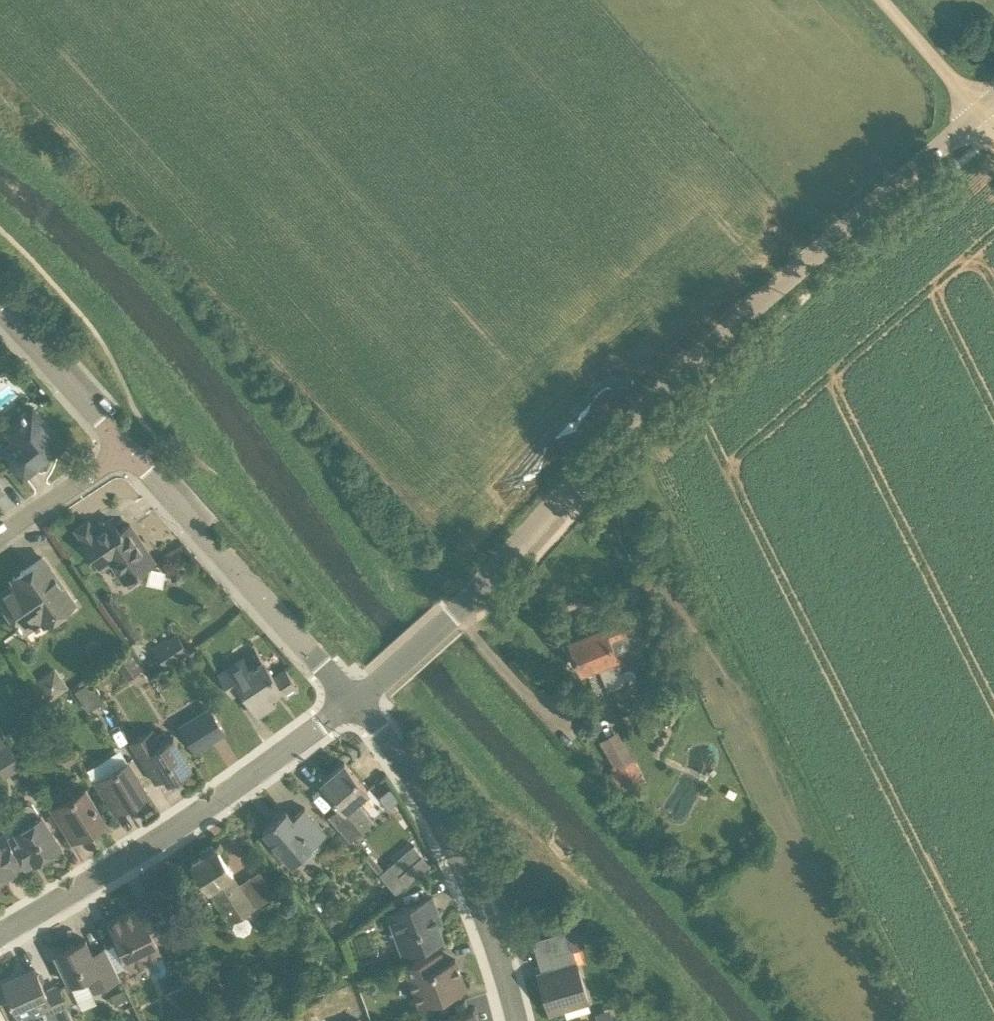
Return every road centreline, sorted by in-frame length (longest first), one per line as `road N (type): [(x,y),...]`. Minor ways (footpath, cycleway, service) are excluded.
road 1 (tertiary): [(422,648),(651,399),(980,125)]
road 2 (residential): [(0,939),(107,882),(351,706)]
road 3 (residential): [(512,1020),(492,954),(441,843),(351,706)]
road 4 (tertiary): [(351,706),(128,452)]
road 5 (tertiary): [(128,452),(0,308)]
road 6 (unclassified): [(980,125),(871,0)]
road 7 (residential): [(0,545),(128,452)]

